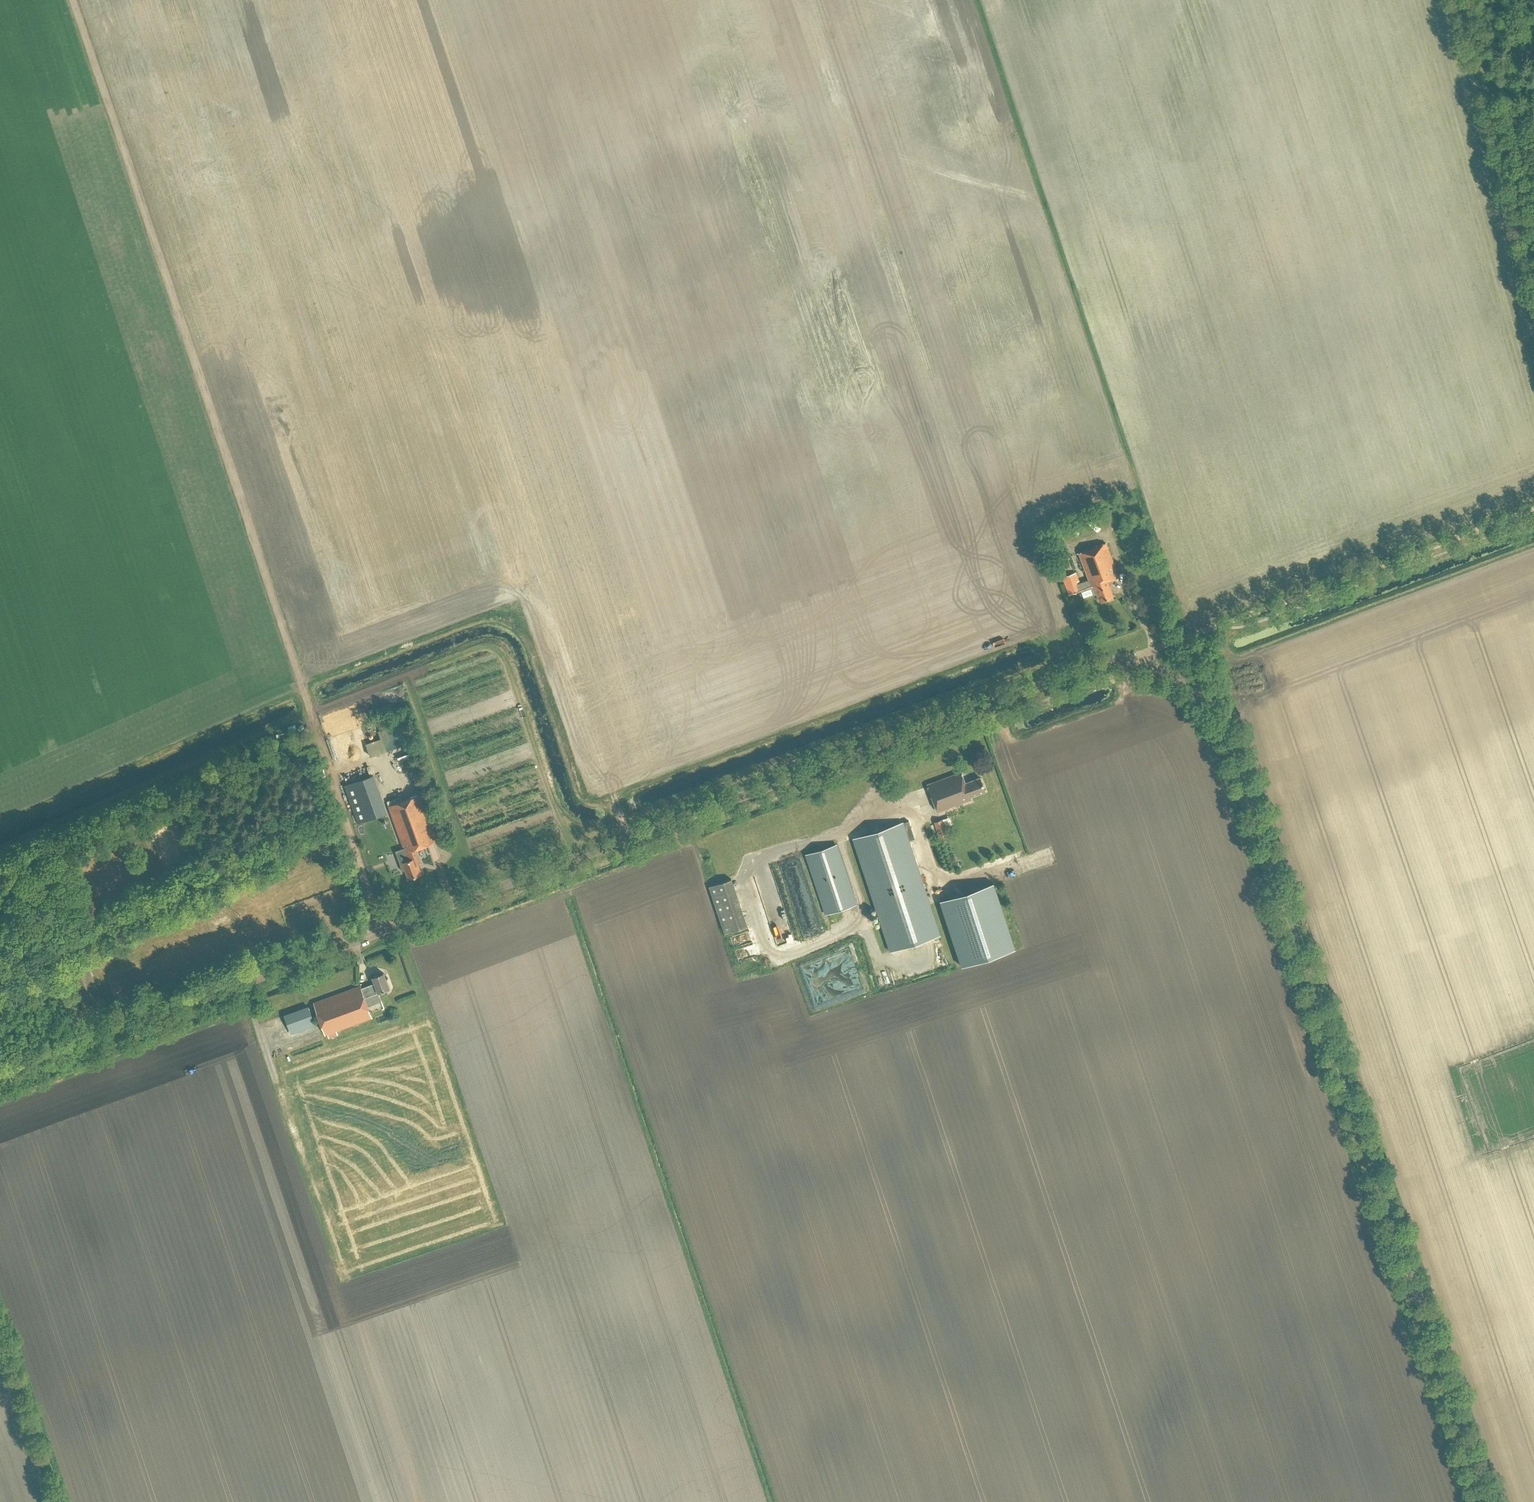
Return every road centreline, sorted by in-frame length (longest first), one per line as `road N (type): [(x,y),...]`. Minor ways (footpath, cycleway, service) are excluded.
road 1 (unclassified): [(0,1073),(1114,661)]
road 2 (unclassified): [(1114,661),(1182,681),(1227,731),(1492,1501)]
road 3 (track): [(350,830),(72,0)]
road 4 (track): [(1220,625),(1533,510)]

